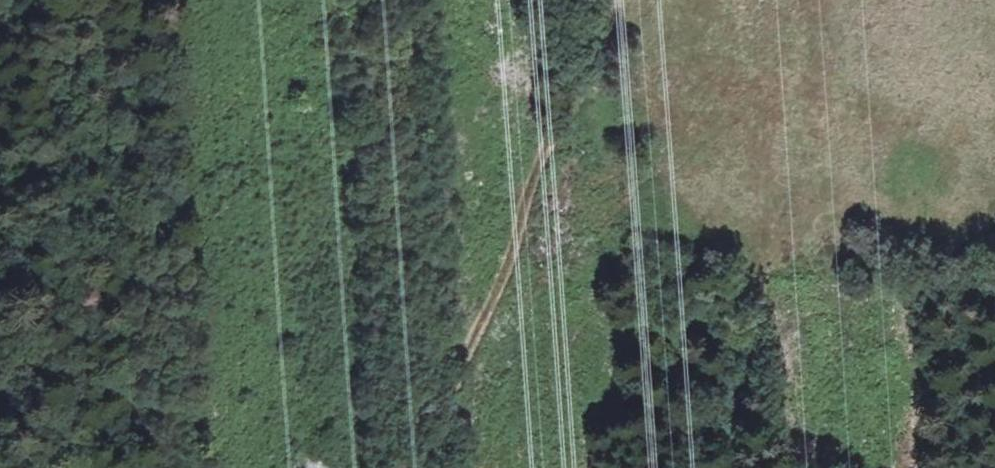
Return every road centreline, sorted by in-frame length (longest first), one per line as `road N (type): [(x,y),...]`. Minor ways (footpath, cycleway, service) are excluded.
road 1 (track): [(559,0),(562,90),(551,128),(493,305),(413,467)]
road 2 (track): [(47,467),(67,318),(44,155),(38,0)]
road 3 (track): [(762,282),(714,467)]

